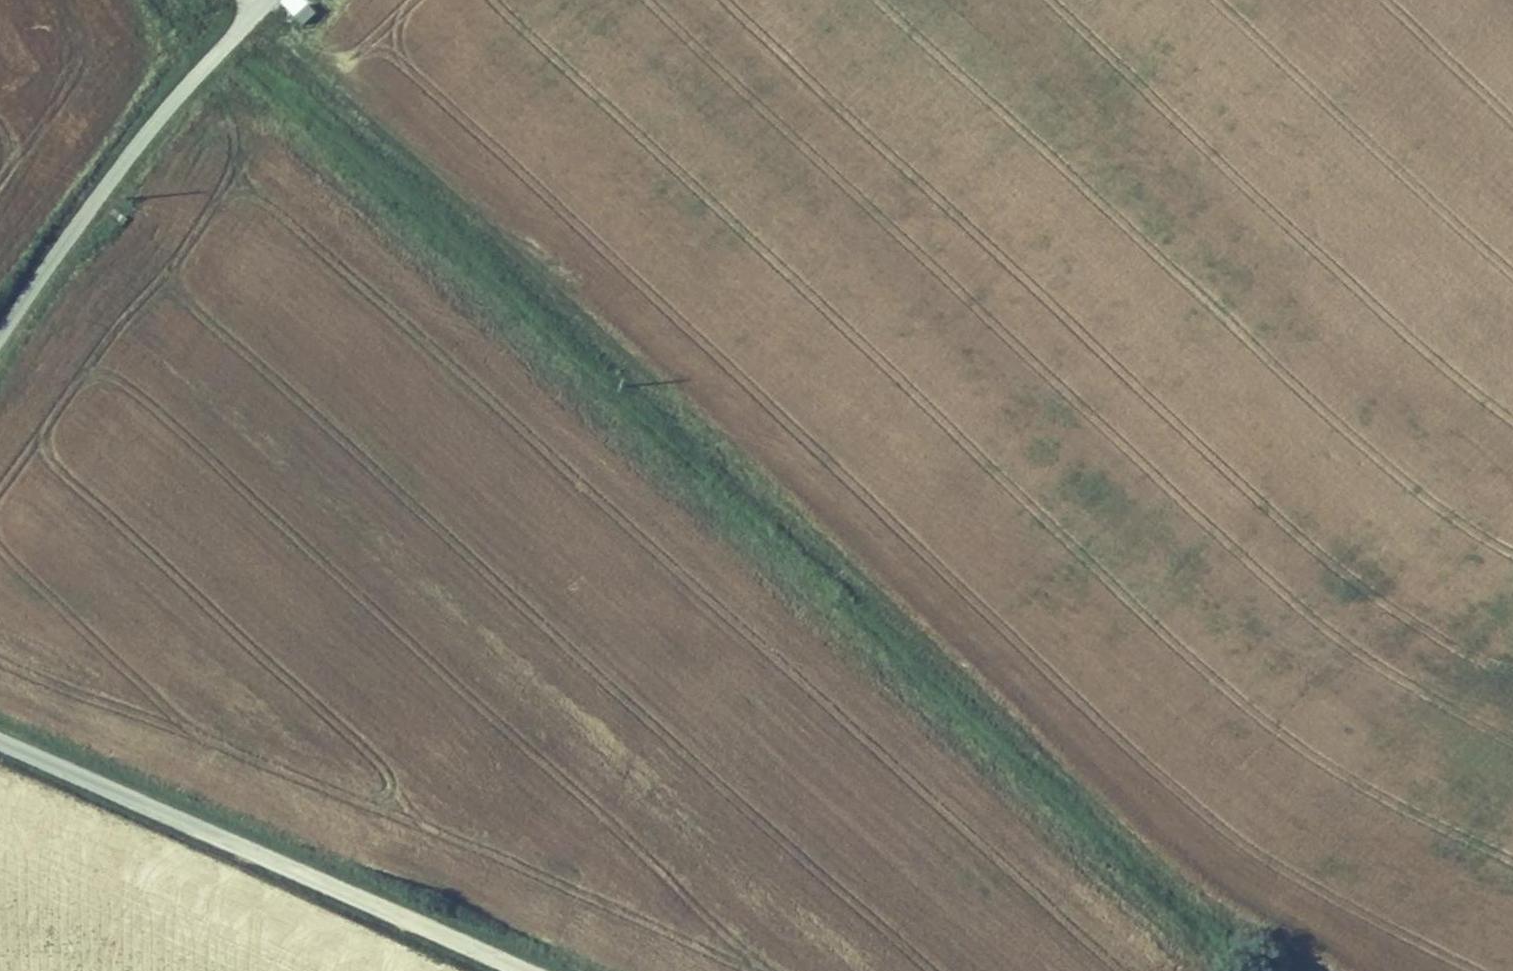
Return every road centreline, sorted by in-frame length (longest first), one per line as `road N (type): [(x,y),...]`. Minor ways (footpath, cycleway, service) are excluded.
road 1 (tertiary): [(528,970),(0,742)]
road 2 (unclassified): [(270,0),(166,110),(0,341)]

